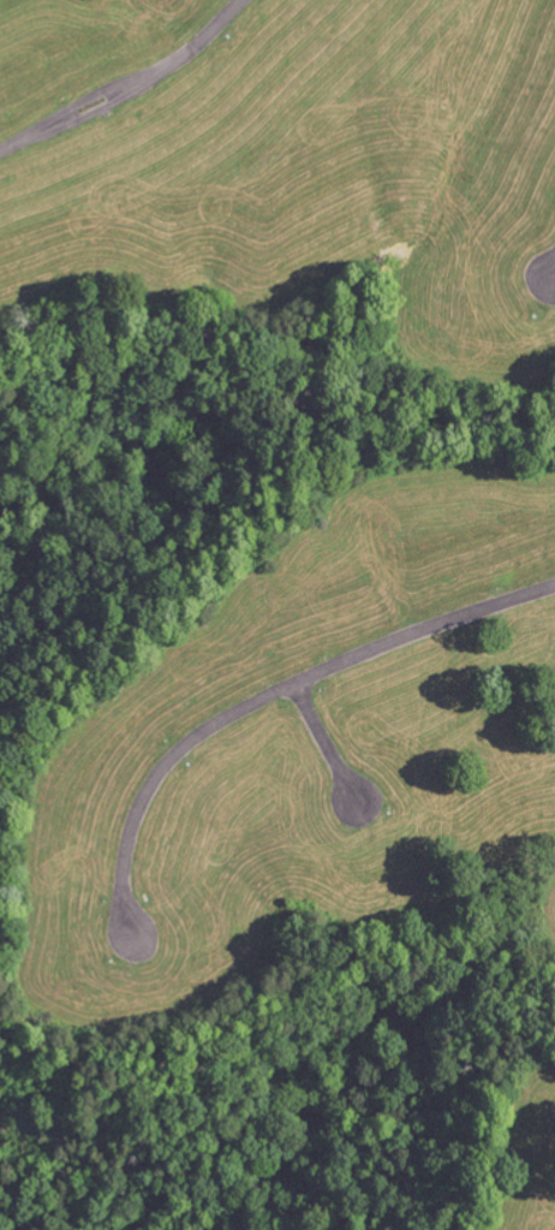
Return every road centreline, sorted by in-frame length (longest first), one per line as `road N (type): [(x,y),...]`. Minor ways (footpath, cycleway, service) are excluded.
road 1 (residential): [(554,579),(291,681),(172,753),(133,819),(123,862),(136,934)]
road 2 (residential): [(234,0),(147,73),(0,148)]
road 3 (residential): [(351,802),(291,681)]

